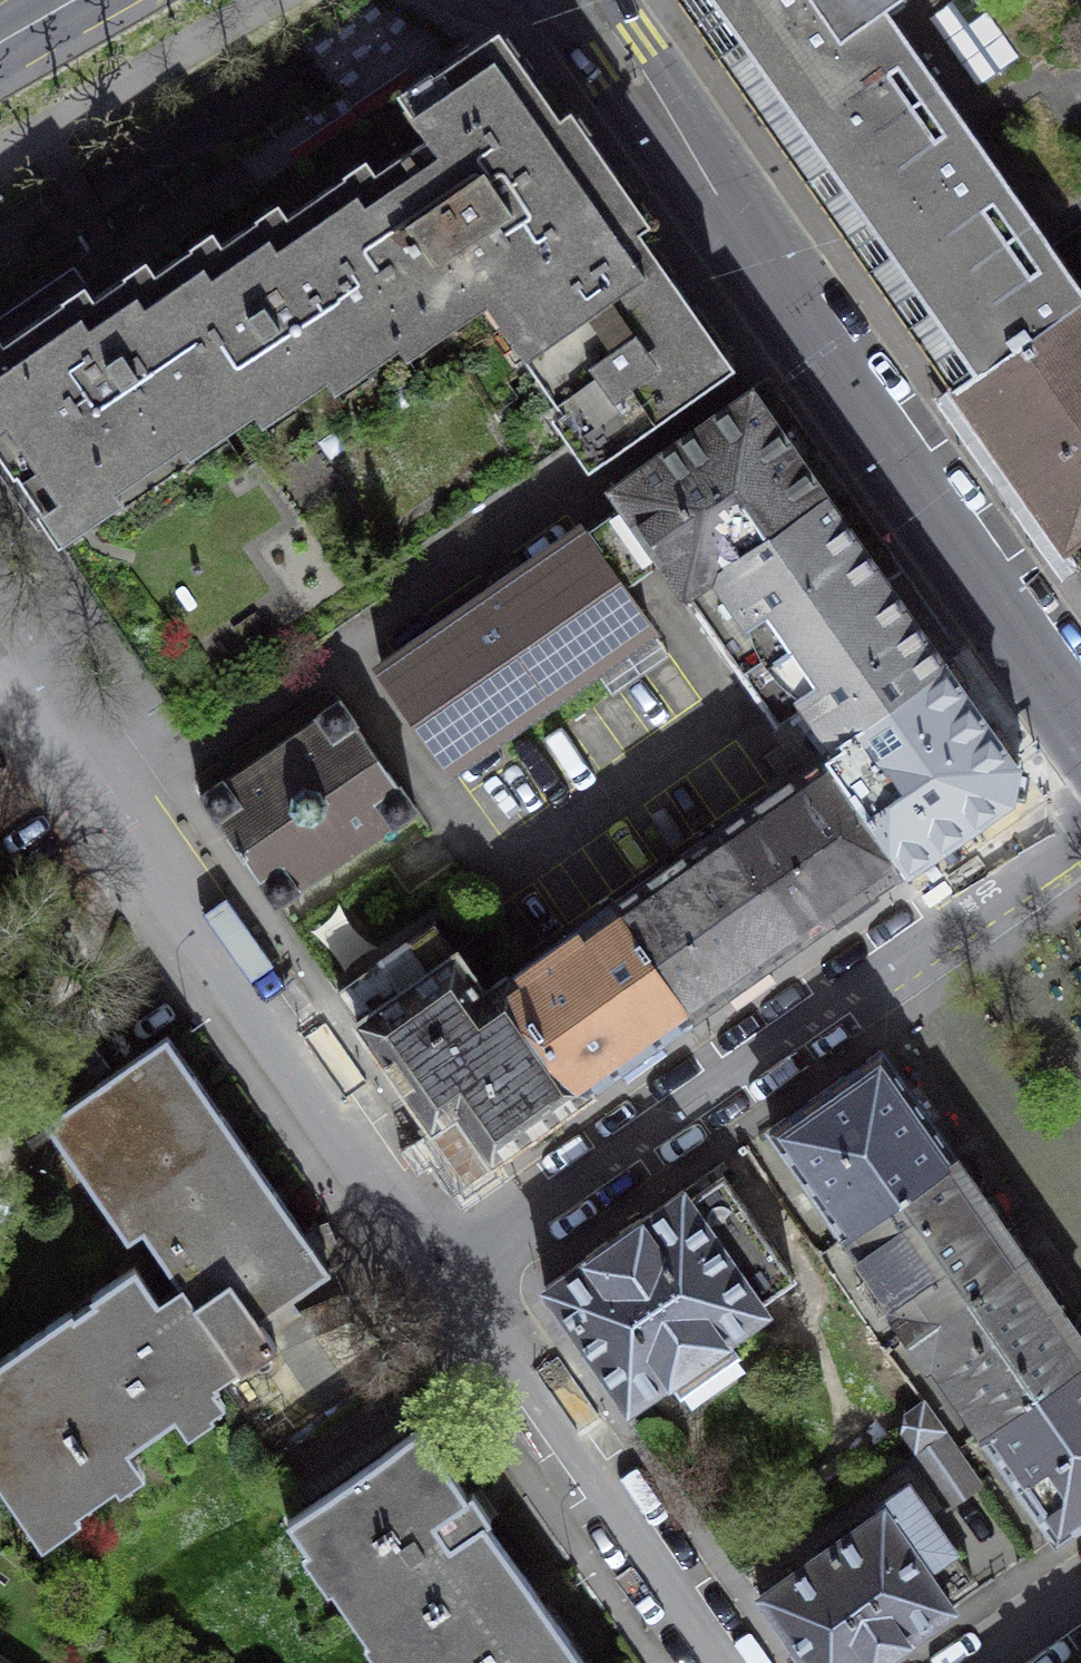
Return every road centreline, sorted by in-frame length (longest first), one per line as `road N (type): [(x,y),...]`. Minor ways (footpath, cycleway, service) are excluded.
road 1 (residential): [(586,0),(1080,711)]
road 2 (residential): [(0,637),(444,1263)]
road 3 (residential): [(1080,834),(444,1263)]
road 4 (residential): [(444,1263),(700,1662)]

